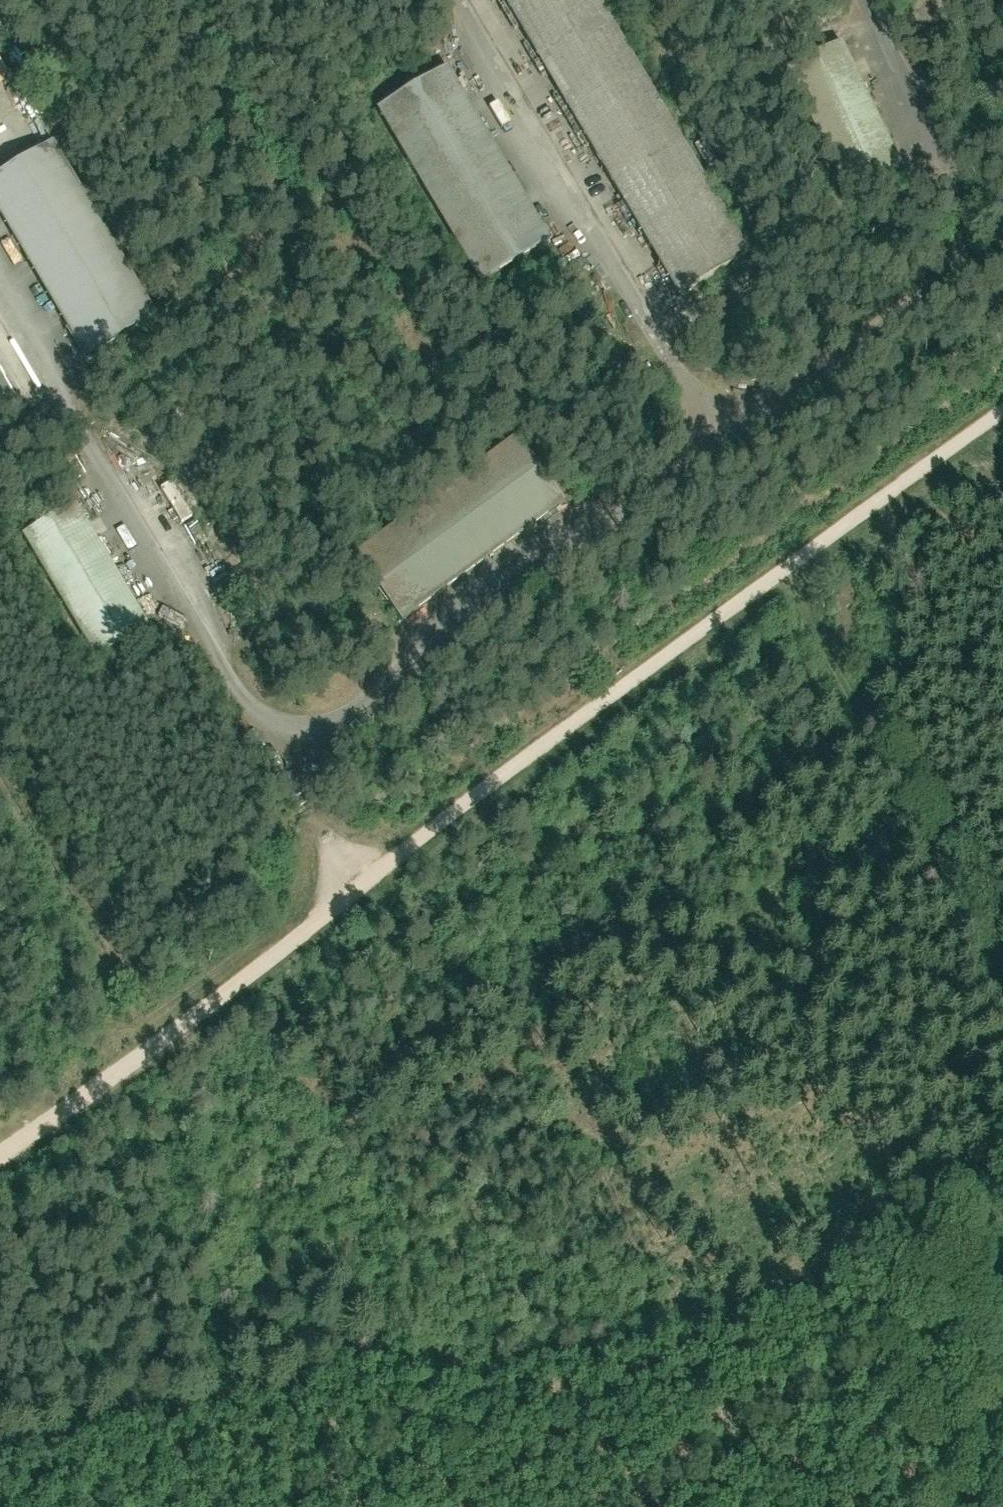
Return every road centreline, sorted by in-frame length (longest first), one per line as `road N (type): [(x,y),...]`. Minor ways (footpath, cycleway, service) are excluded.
road 1 (track): [(0,1149),(1002,414)]
road 2 (track): [(803,561),(1002,914)]

